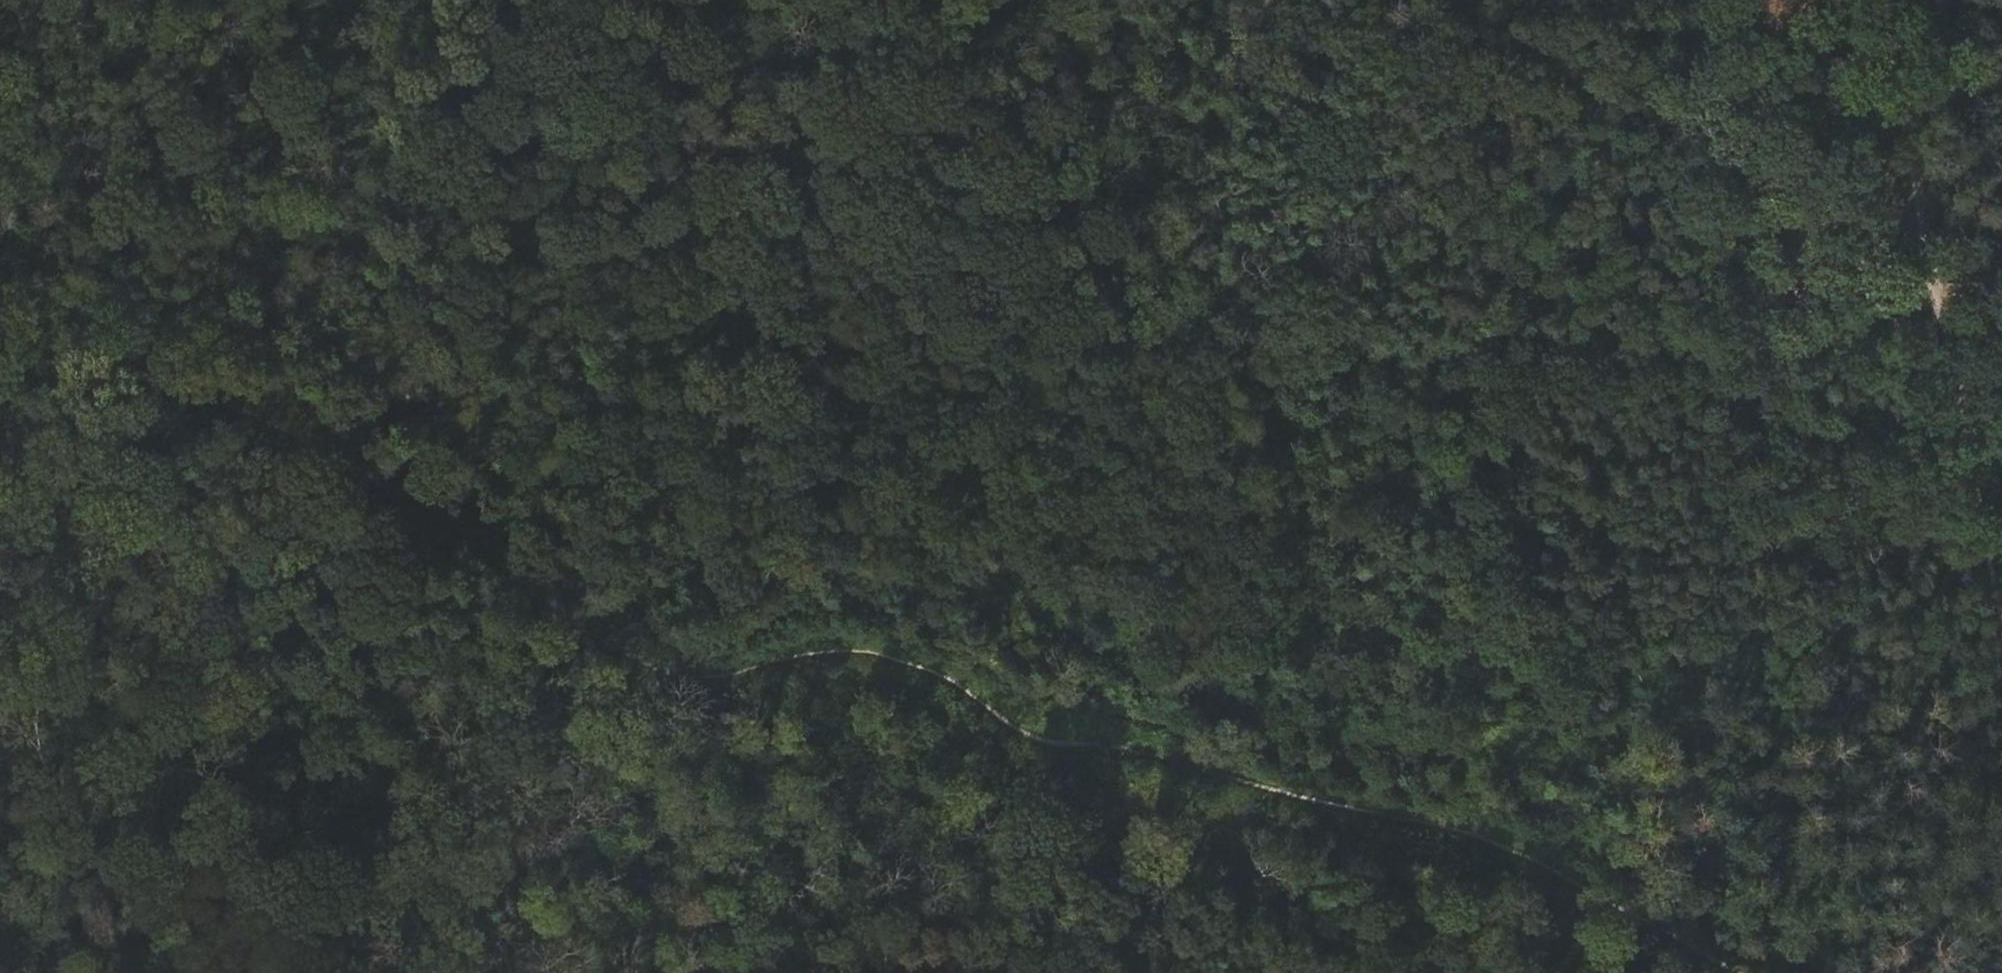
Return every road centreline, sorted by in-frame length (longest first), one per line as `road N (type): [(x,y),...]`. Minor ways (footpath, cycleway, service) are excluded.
road 1 (track): [(0,306),(86,313),(163,337),(673,672),(716,679),(879,663),(943,678),(1029,745),(1340,804),(1627,899),(1768,972)]
road 2 (track): [(2001,673),(1936,293),(1912,90),(1886,0)]

